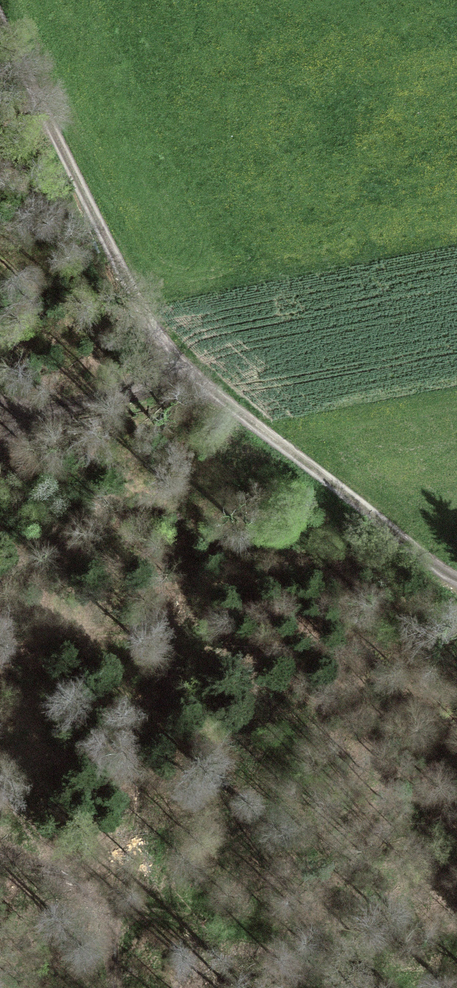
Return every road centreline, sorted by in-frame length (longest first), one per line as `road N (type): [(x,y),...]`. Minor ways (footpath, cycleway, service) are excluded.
road 1 (track): [(456,578),(180,367),(121,270),(0,16)]
road 2 (track): [(116,987),(103,922),(0,797)]
road 3 (track): [(0,441),(16,421),(180,367)]

